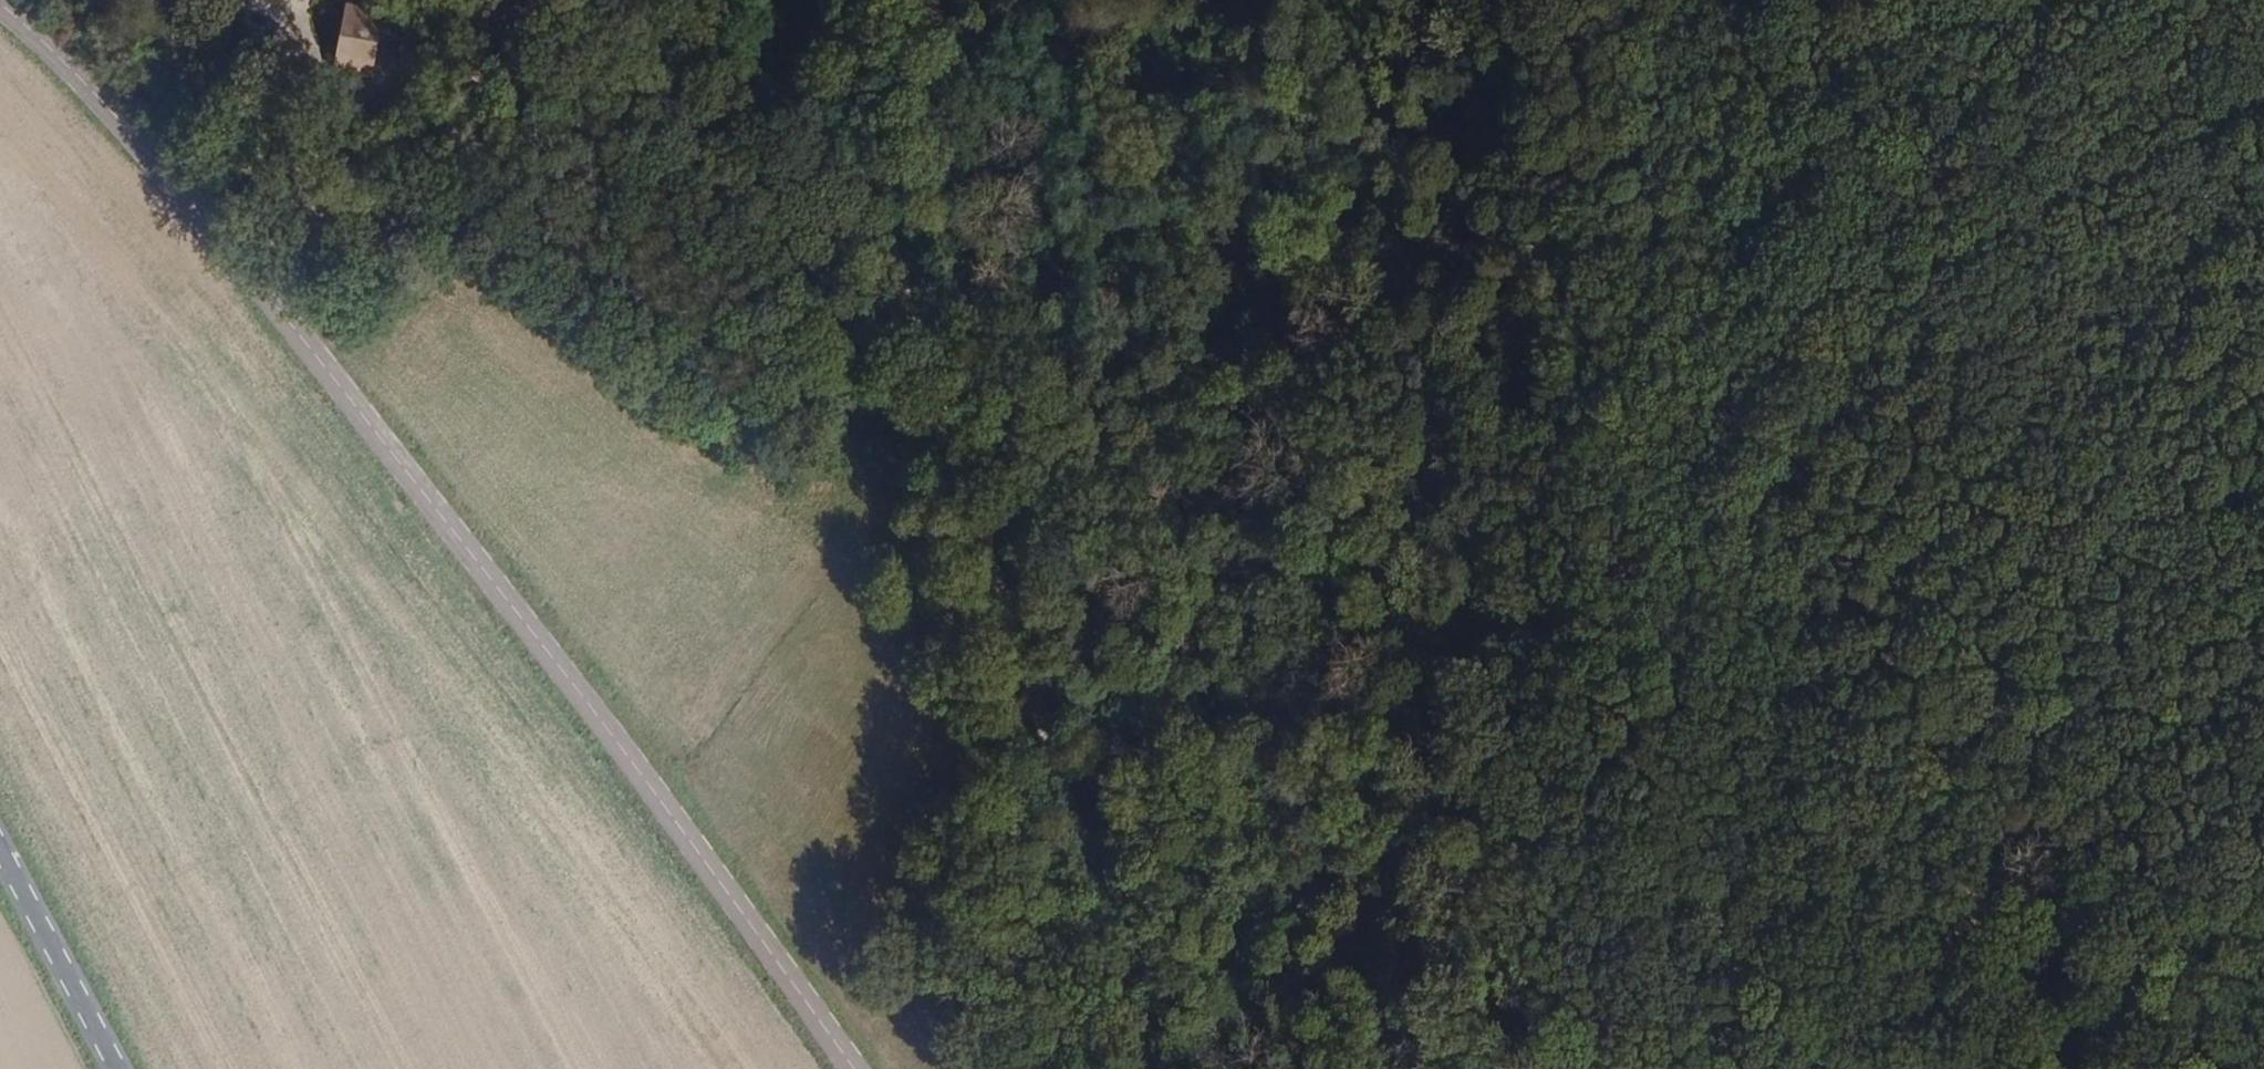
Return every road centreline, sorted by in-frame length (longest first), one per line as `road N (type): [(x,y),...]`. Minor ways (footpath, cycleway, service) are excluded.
road 1 (tertiary): [(0,3),(80,76),(317,357),(568,676),(854,1068)]
road 2 (unclassified): [(0,857),(113,1068)]

